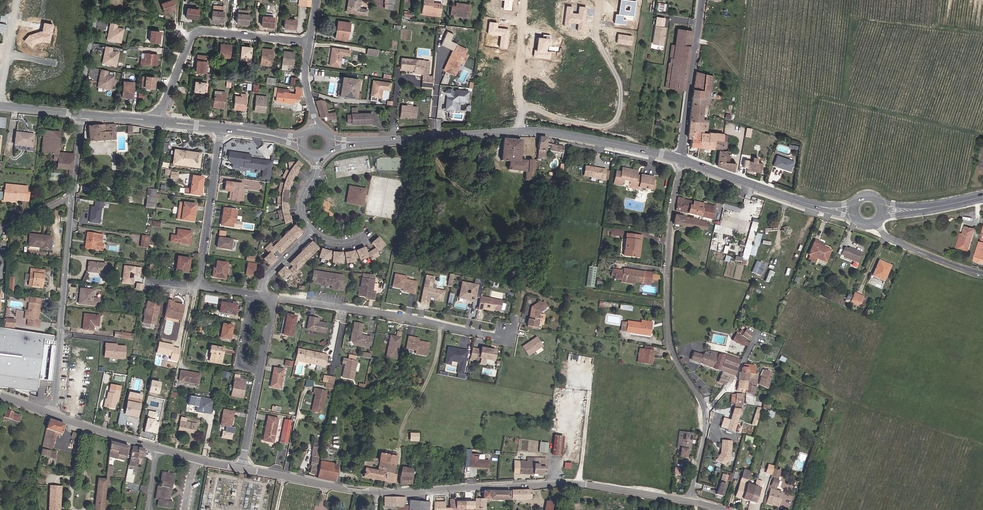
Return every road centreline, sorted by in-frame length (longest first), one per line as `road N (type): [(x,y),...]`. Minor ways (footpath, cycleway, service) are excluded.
road 1 (tertiary): [(242,468),(360,490),(572,484),(689,501)]
road 2 (residential): [(681,159),(671,217),(669,336),(706,411),(689,501)]
road 3 (residential): [(274,298),(508,336)]
road 4 (residential): [(51,413),(73,194)]
road 5 (residential): [(596,0),(596,37),(622,87),(617,119),(604,126),(528,106)]
road 6 (residential): [(160,119),(195,33),(309,43)]
road 7 (tertiary): [(51,413),(242,468)]
road 8 (secondary): [(520,131),(681,159)]
road 9 (residential): [(681,159),(702,0)]
road 10 (secondary): [(362,142),(520,131)]
road 11 (residential): [(221,130),(199,286)]
road 12 (secondary): [(681,159),(808,204)]
road 13 (residential): [(870,225),(982,273)]

